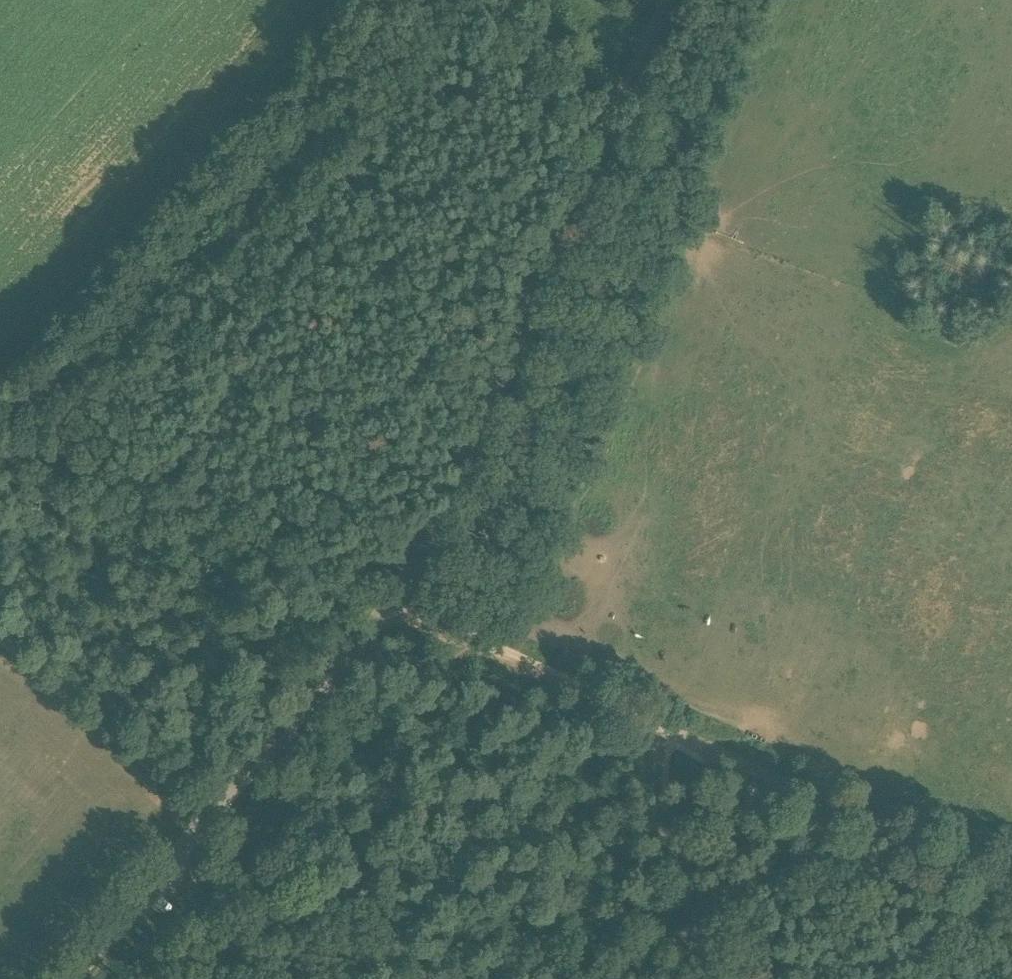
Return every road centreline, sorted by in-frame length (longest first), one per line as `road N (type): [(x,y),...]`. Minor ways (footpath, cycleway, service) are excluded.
road 1 (unclassified): [(73,978),(396,607),(671,0)]
road 2 (track): [(408,978),(221,812),(84,711),(0,632)]
road 3 (track): [(1011,899),(634,724)]
road 4 (track): [(725,978),(634,724)]
road 5 (track): [(634,724),(396,607)]

